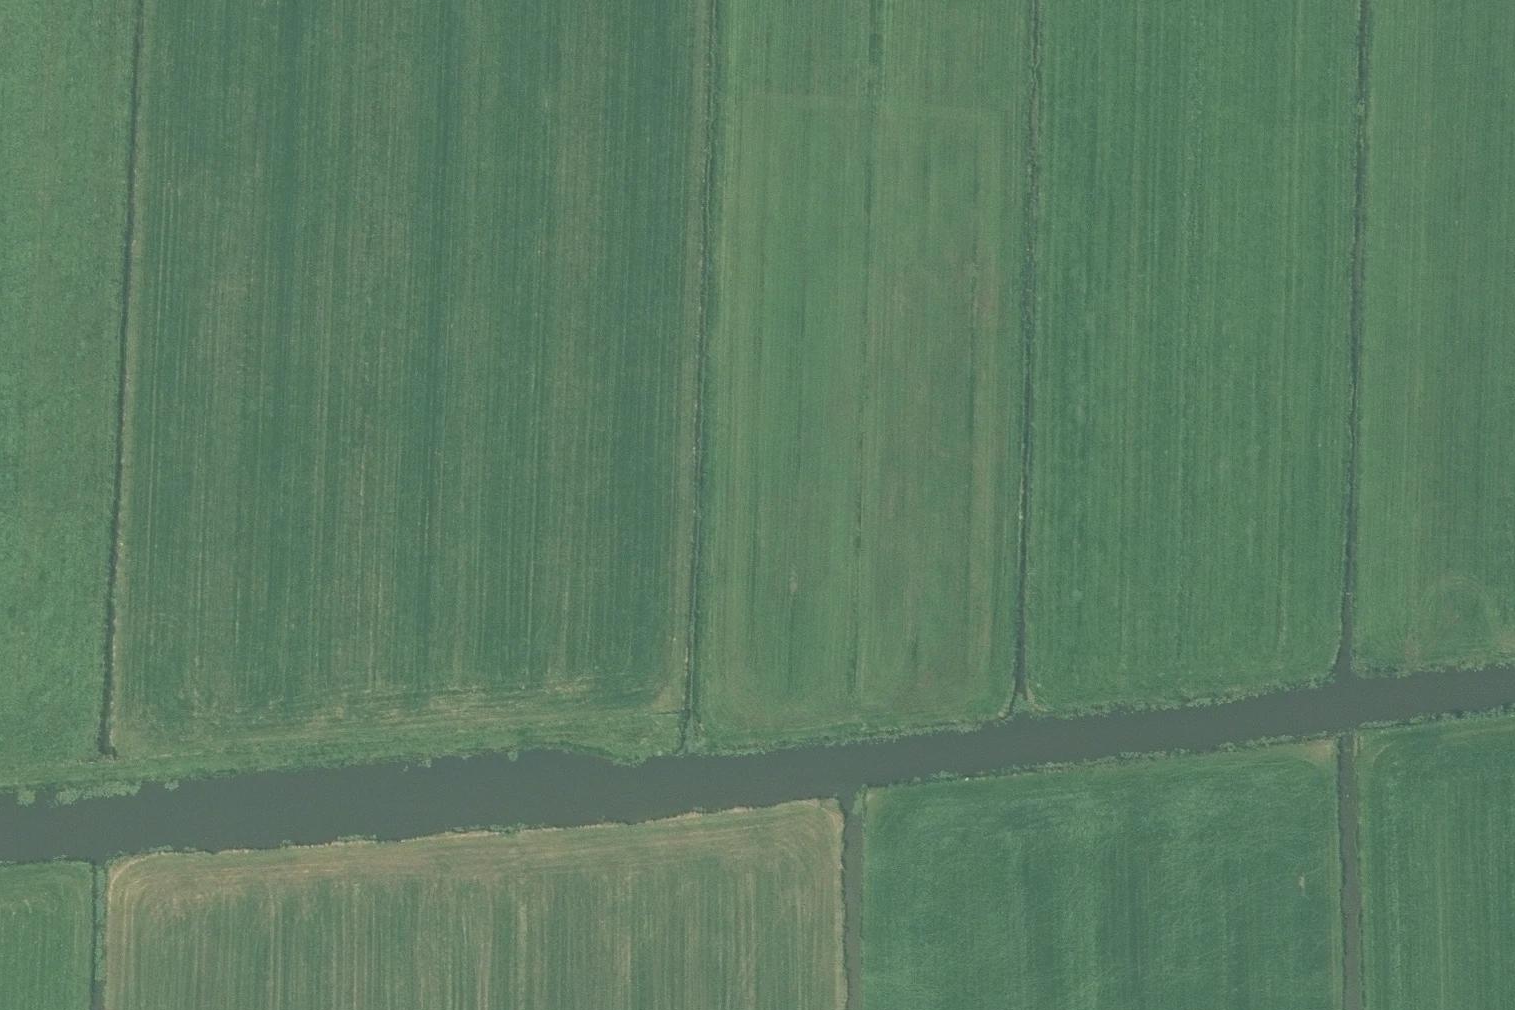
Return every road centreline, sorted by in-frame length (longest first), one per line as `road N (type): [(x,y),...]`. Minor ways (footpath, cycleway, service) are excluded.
road 1 (track): [(667,728),(0,781)]

